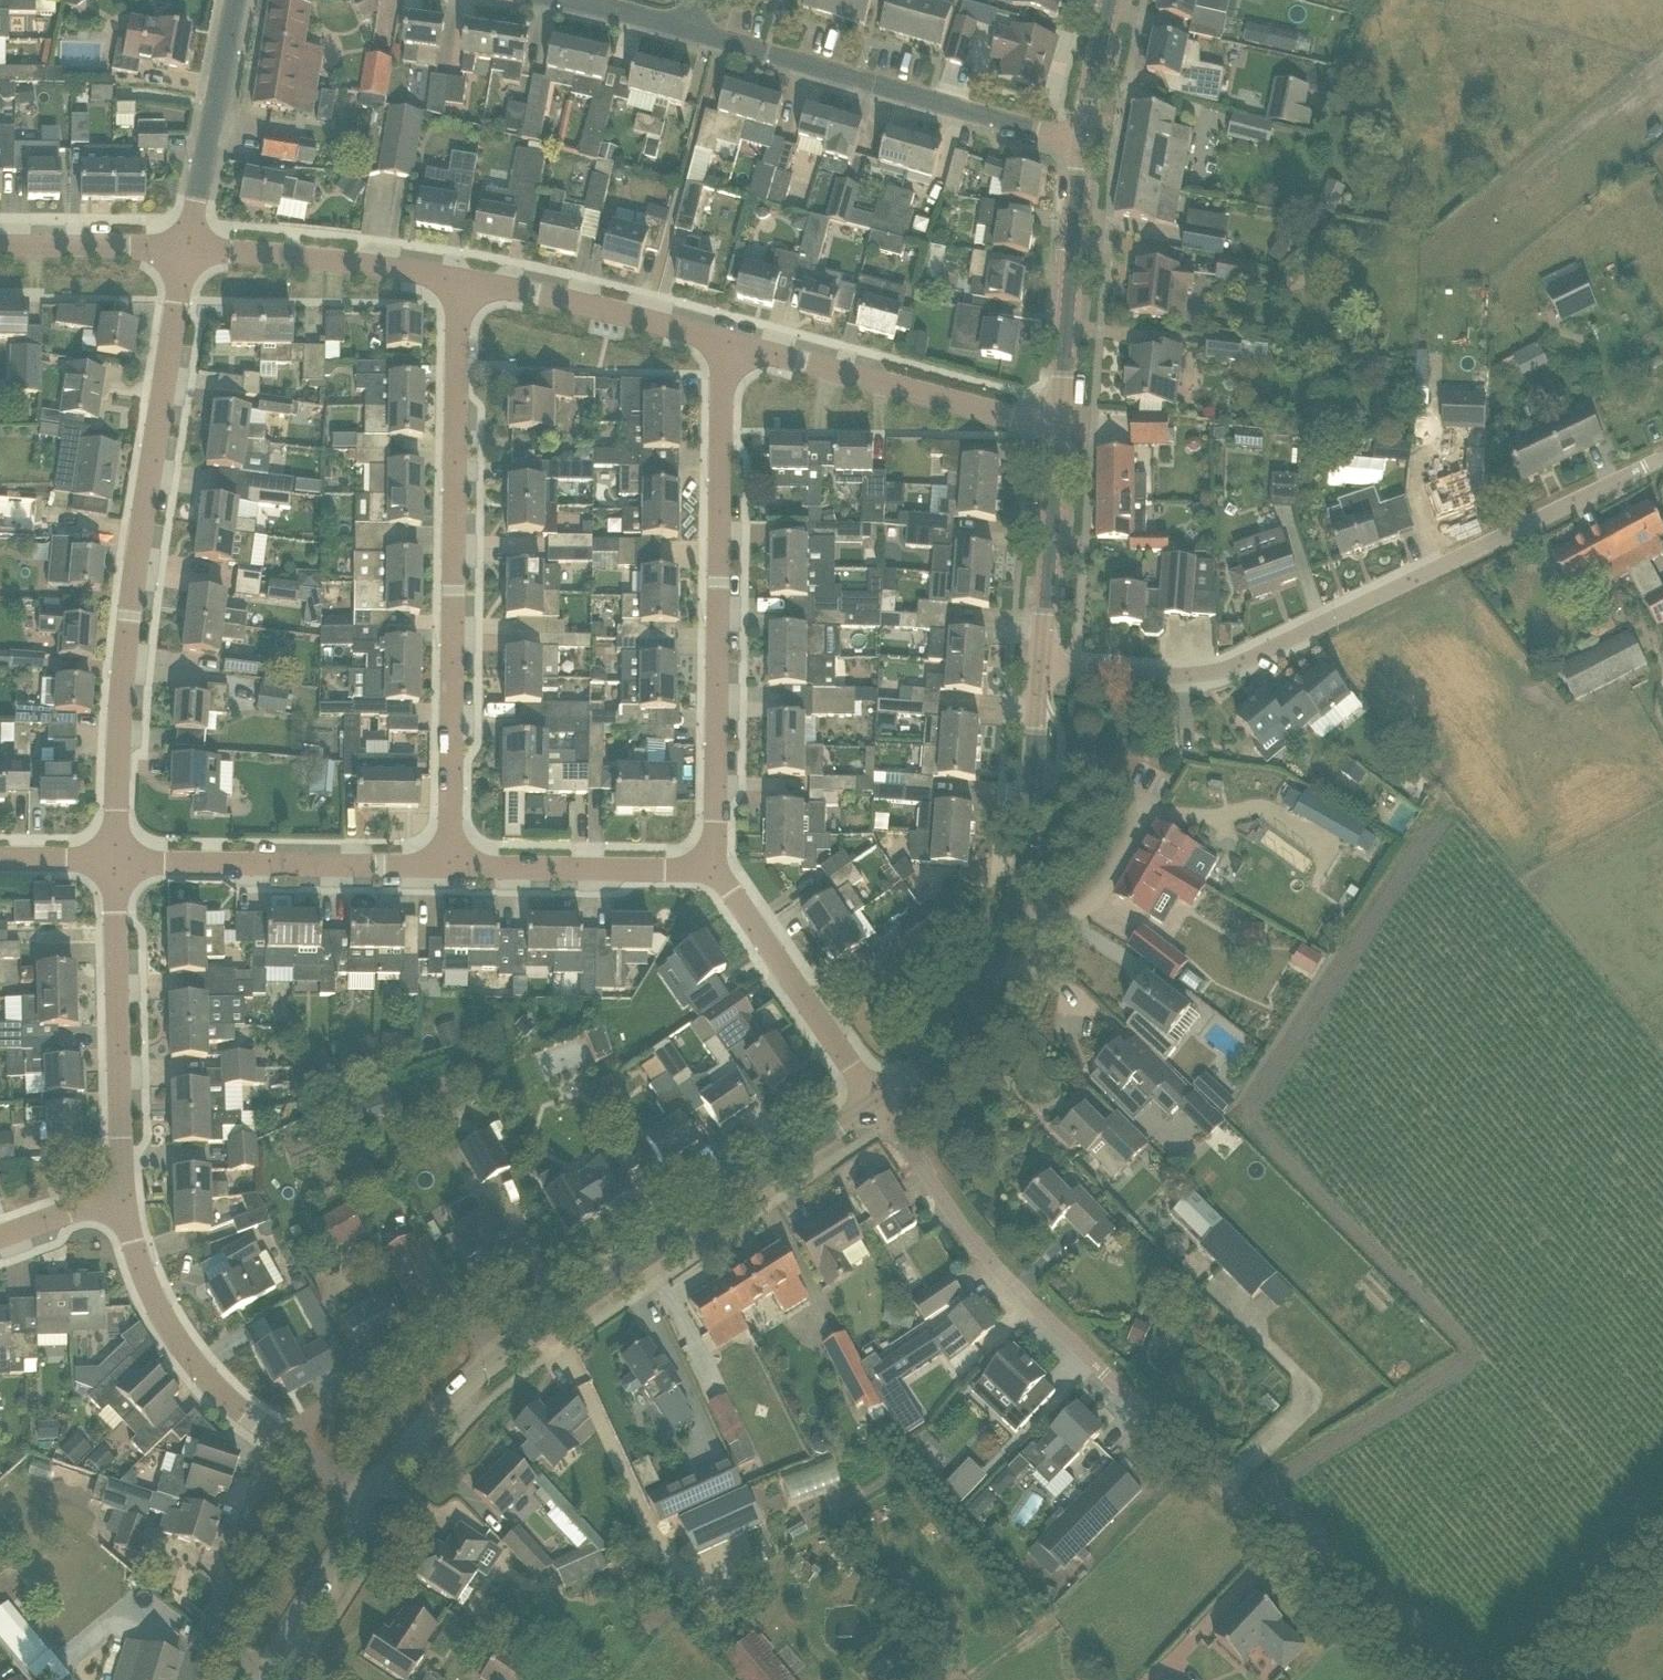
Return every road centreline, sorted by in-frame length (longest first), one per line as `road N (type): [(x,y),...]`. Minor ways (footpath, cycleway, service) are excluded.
road 1 (unclassified): [(1430,1679),(1102,1377),(985,1253),(877,1103)]
road 2 (unclassified): [(1662,459),(1240,663),(1176,675),(1042,668)]
road 3 (unclassified): [(366,1496),(438,1405),(503,1354),(877,1103)]
road 4 (residential): [(119,861),(135,592),(184,245)]
road 5 (residential): [(445,865),(458,277)]
road 6 (residential): [(709,869),(725,342)]
road 7 (unclassified): [(877,1103),(963,1021),(1017,911),(1042,668)]
road 8 (residential): [(366,1496),(278,1438),(168,1339),(124,1261),(108,1197)]
road 9 (residential): [(1079,142),(688,29)]
road 10 (residential): [(1059,427),(725,342)]
road 11 (residential): [(108,1197),(119,861)]
road 12 (residential): [(445,865),(119,861)]
road 13 (residential): [(877,1103),(709,869)]
road 14 (unclassified): [(1059,427),(1079,142)]
road 15 (residential): [(458,277),(184,245)]
road 16 (residential): [(725,342),(458,277)]
road 17 (residential): [(709,869),(445,865)]
road 18 (residential): [(184,245),(235,0)]
road 19 (unclassified): [(1042,668),(1059,427)]
road 20 (residential): [(184,245),(0,243)]
road 21 (unclassified): [(284,1645),(366,1496)]
road 22 (unclassified): [(1079,142),(1111,0)]
road 23 (residential): [(688,29),(567,0)]

